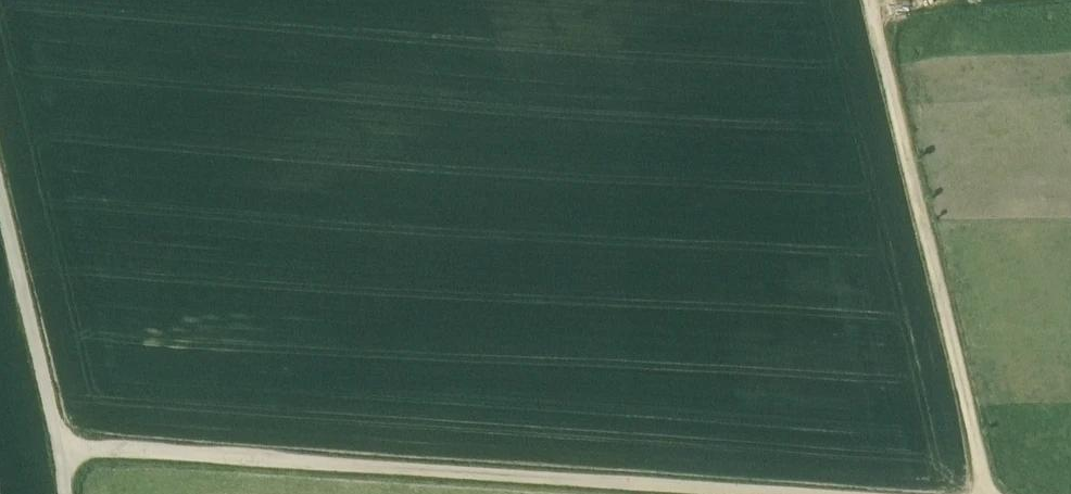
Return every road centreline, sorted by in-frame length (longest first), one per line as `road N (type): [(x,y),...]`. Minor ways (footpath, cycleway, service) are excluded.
road 1 (track): [(61,448),(778,493)]
road 2 (track): [(987,493),(869,0)]
road 3 (track): [(0,198),(65,493)]

